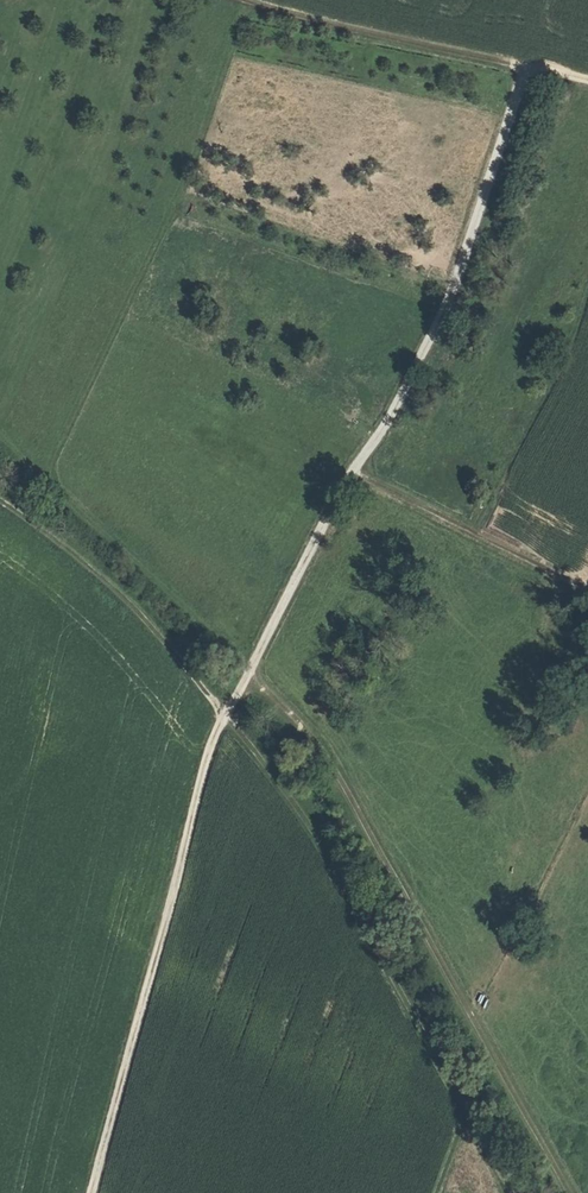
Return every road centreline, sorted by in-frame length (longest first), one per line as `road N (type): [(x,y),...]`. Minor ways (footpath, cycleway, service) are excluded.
road 1 (track): [(94,1192),(217,735),(343,487),(429,343),(517,93),(527,78),(542,74),(587,82)]
road 2 (track): [(248,672),(332,773),(566,1192)]
road 3 (track): [(227,0),(542,74)]
road 4 (track): [(352,471),(587,592)]

